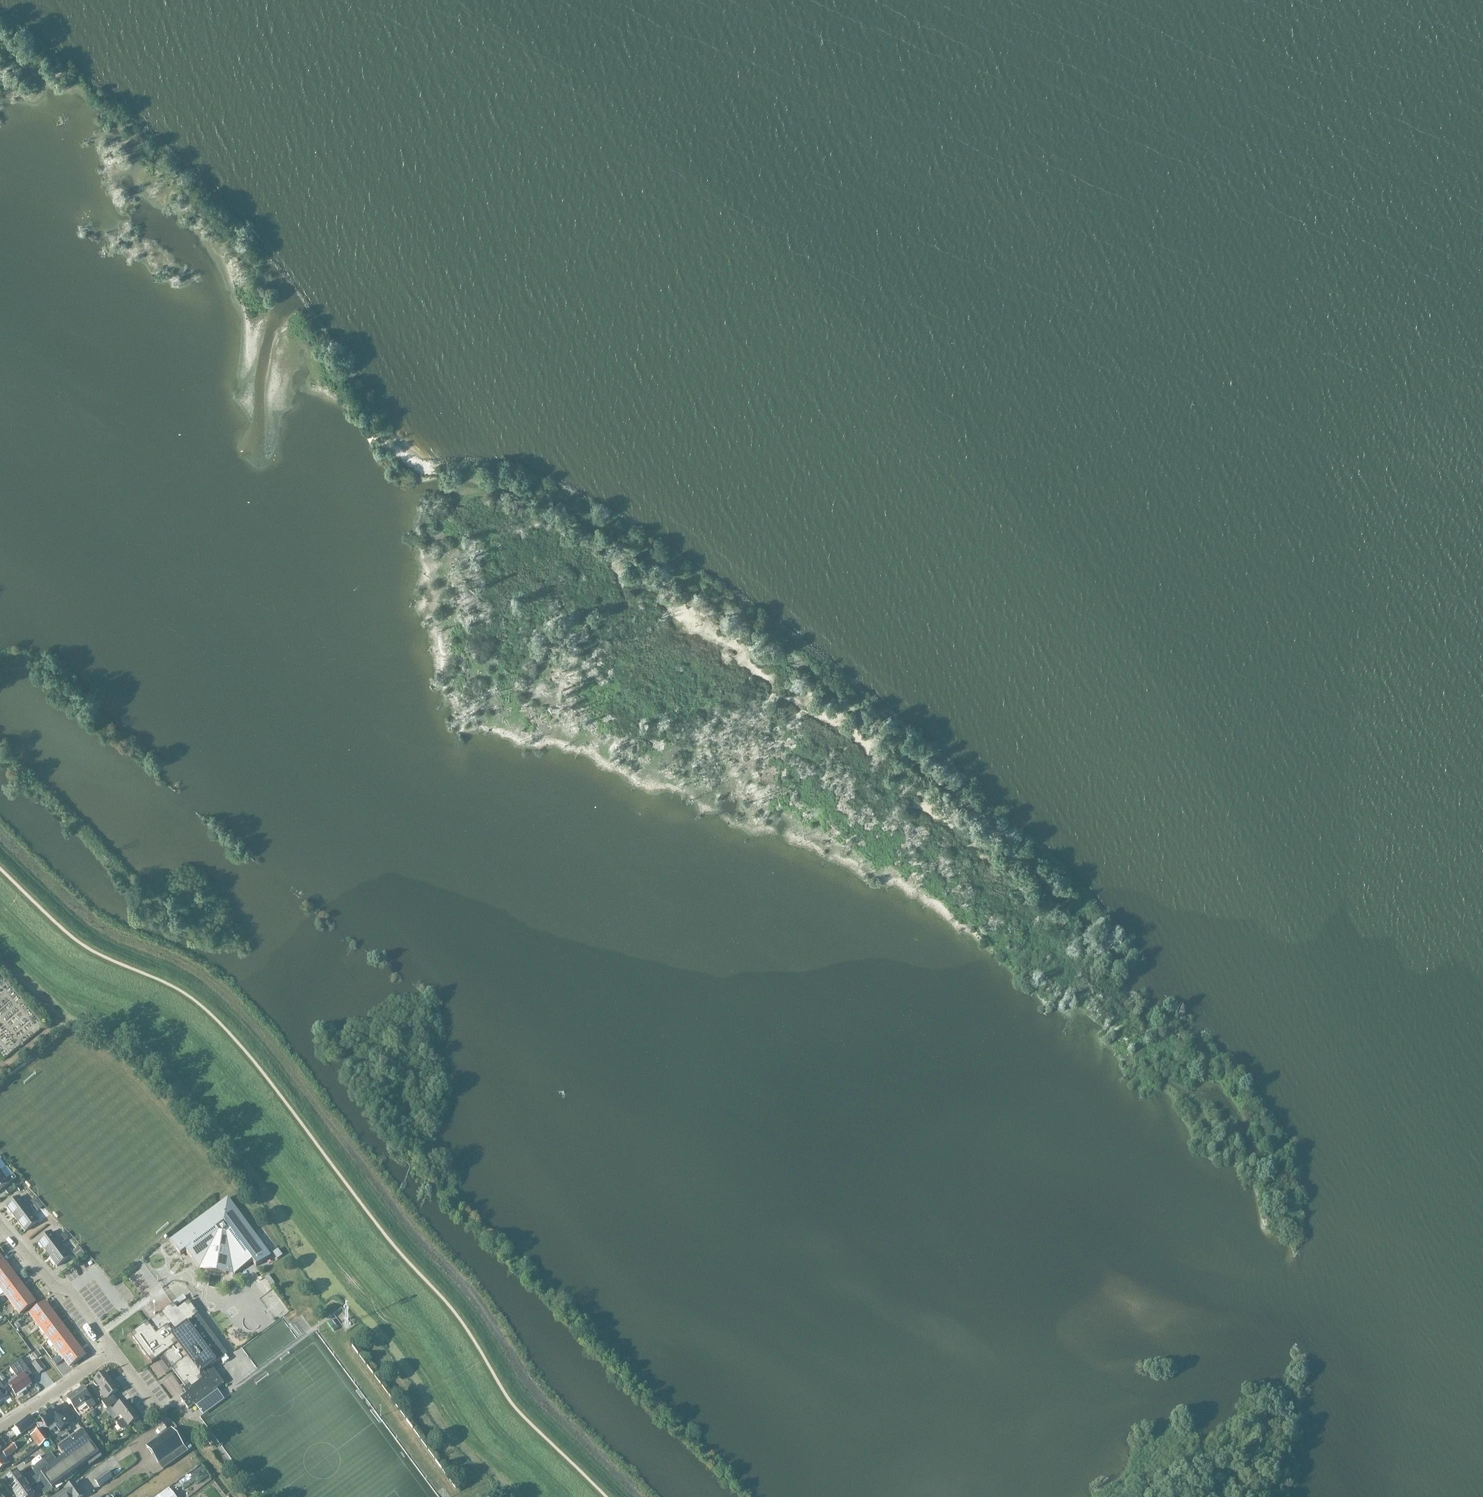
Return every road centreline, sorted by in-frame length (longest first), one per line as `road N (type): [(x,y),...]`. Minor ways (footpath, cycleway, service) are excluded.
road 1 (residential): [(0,1225),(70,1291),(115,1351)]
road 2 (residential): [(0,1425),(115,1351)]

